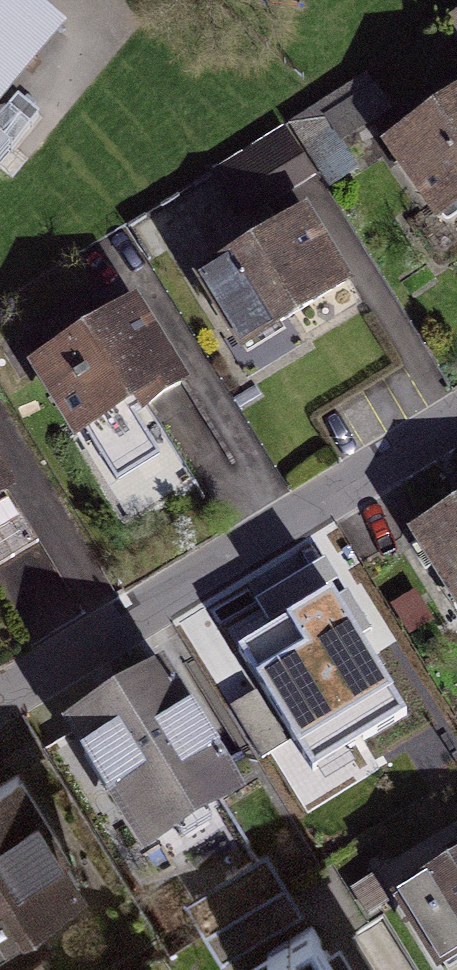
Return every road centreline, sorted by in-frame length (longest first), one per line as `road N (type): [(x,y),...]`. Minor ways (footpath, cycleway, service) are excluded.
road 1 (residential): [(456,417),(0,698)]

